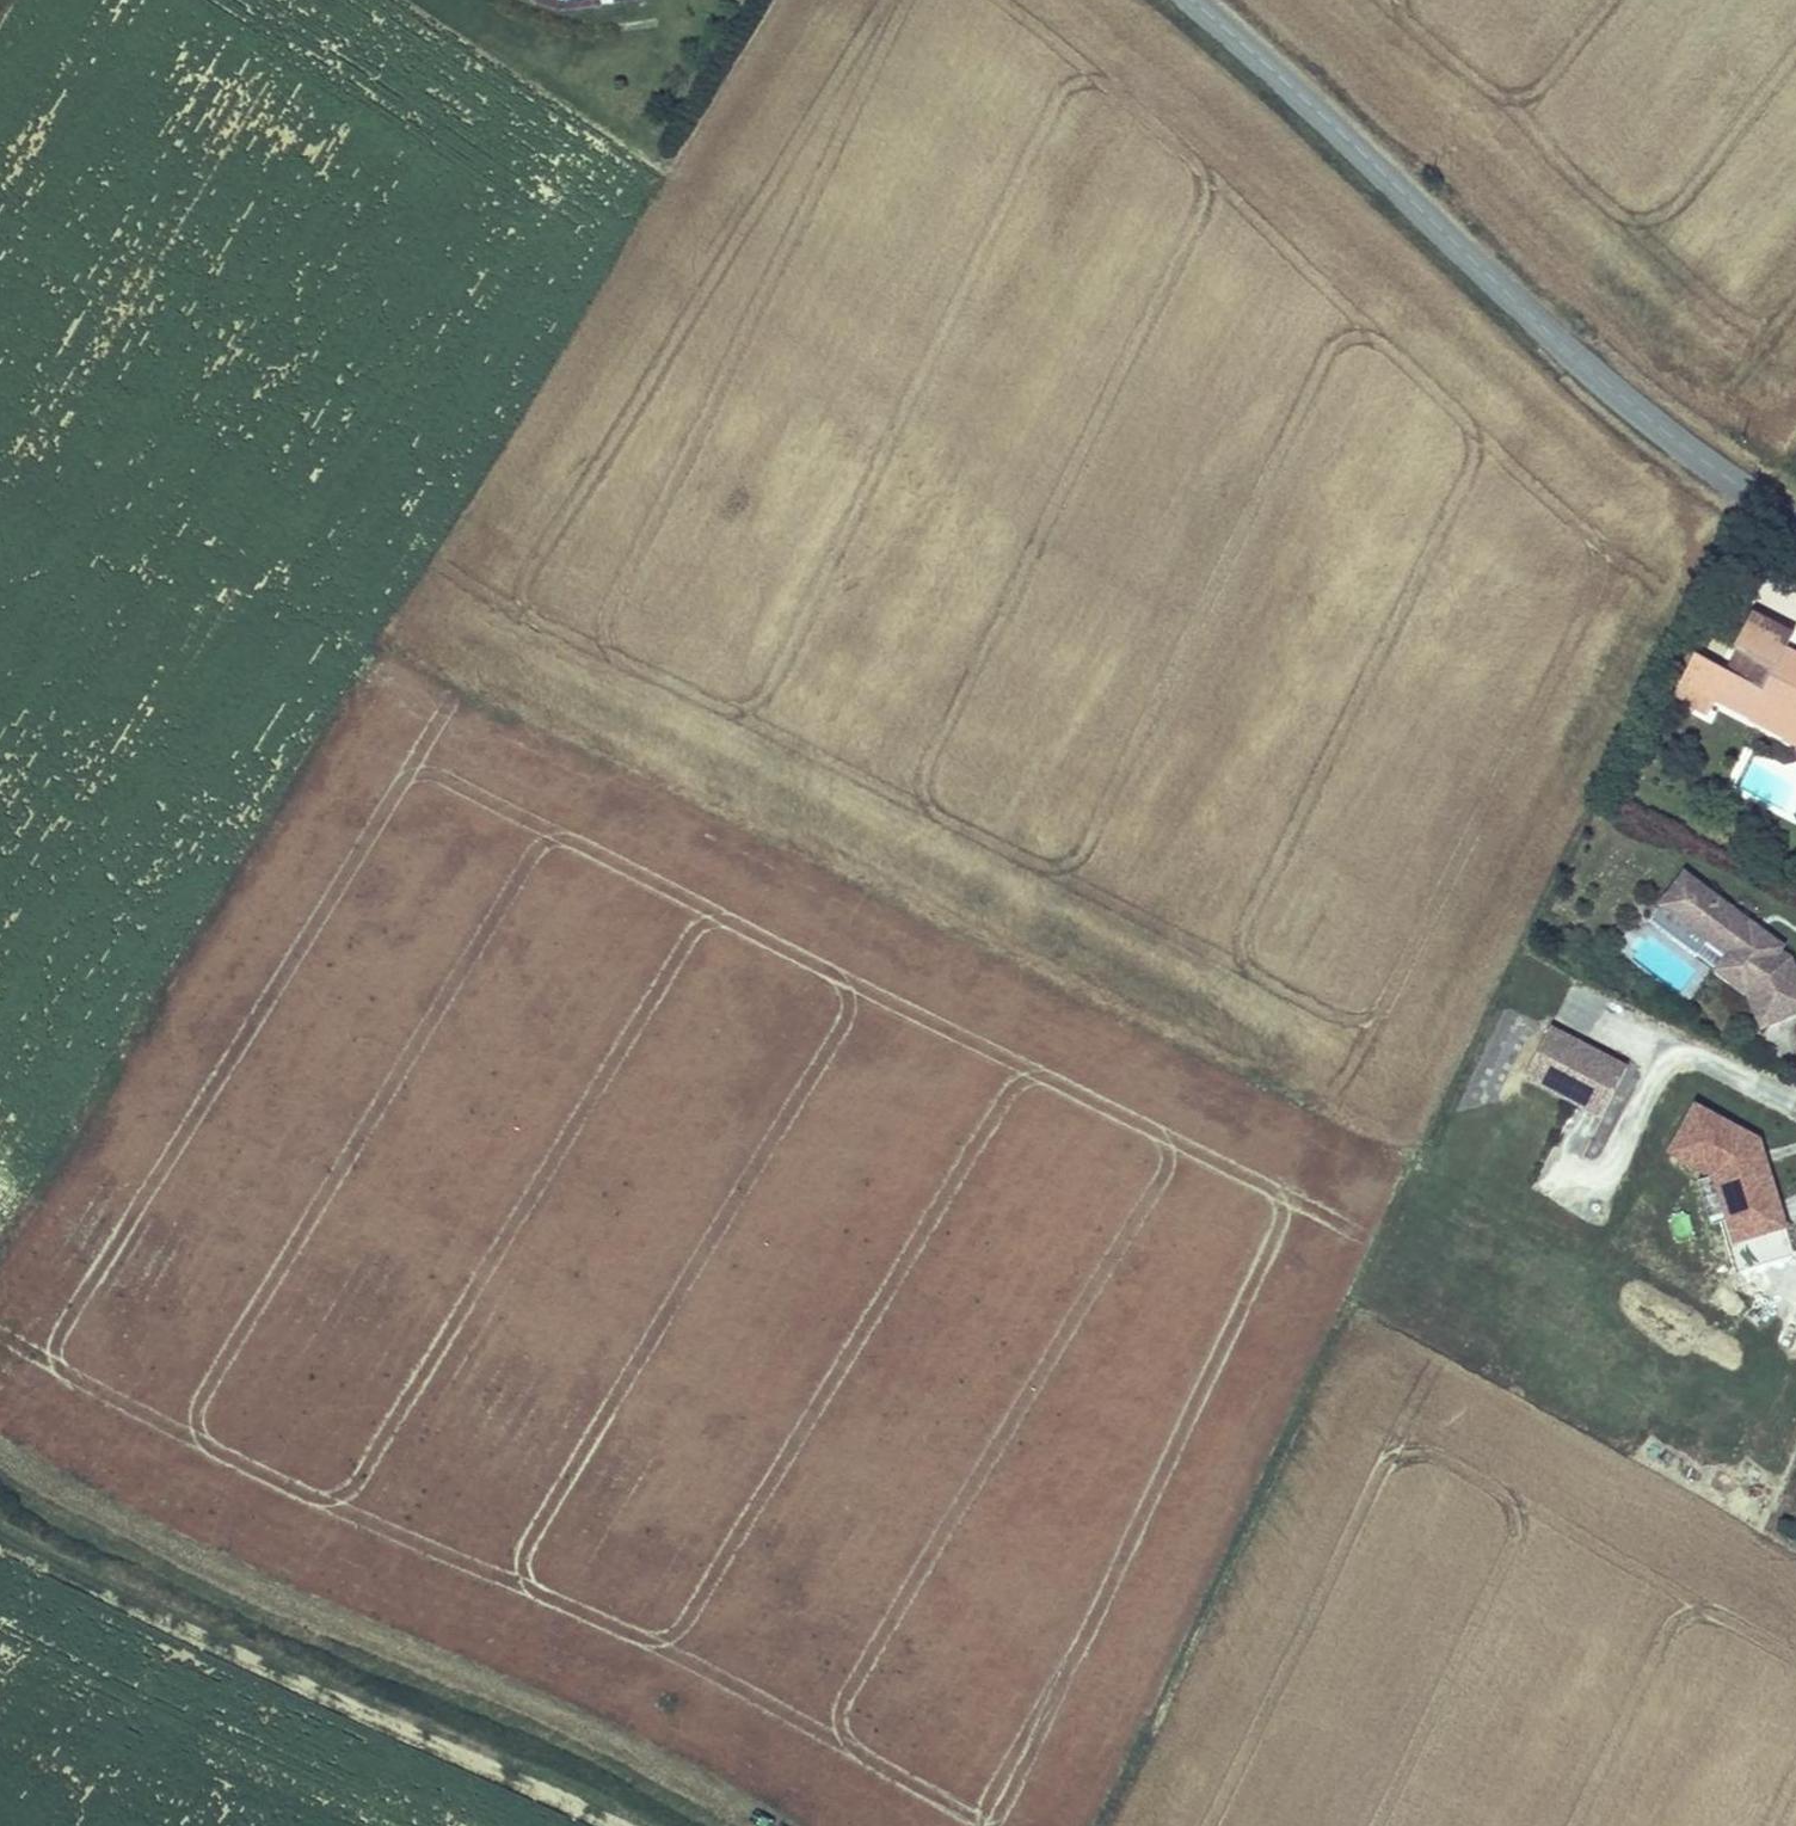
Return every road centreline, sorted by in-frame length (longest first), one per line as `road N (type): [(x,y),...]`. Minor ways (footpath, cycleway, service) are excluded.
road 1 (tertiary): [(1191,0),(1560,344),(1795,529)]

